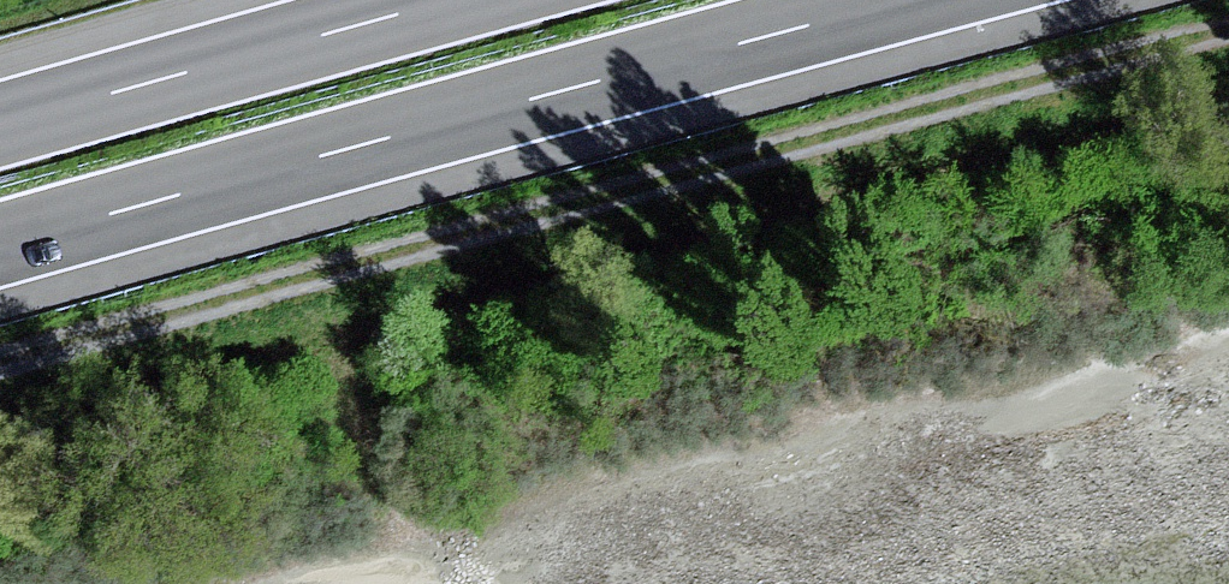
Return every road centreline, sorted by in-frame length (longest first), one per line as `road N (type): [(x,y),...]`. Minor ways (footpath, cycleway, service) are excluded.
road 1 (track): [(0,384),(1228,34)]
road 2 (motorway): [(0,246),(908,0)]
road 3 (motorway): [(446,0),(0,123)]

